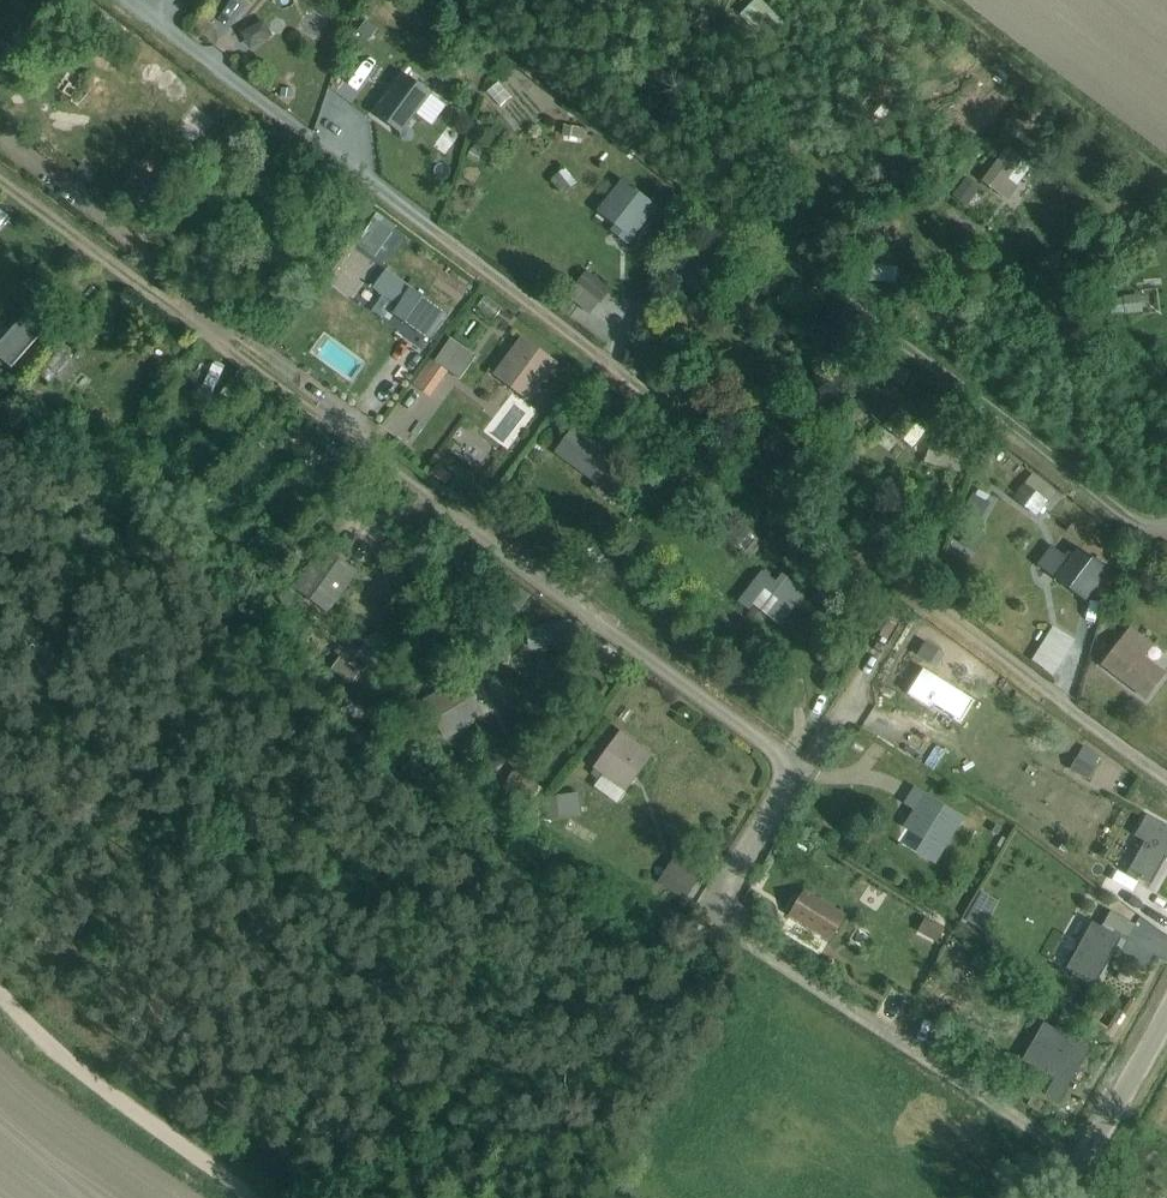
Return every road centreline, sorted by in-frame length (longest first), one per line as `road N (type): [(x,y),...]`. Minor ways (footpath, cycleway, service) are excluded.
road 1 (residential): [(1076,1161),(750,948),(729,925),(727,887),(788,783),(765,745),(0,168)]
road 2 (residential): [(1166,788),(128,0)]
road 3 (track): [(0,1000),(32,1044),(276,1197)]
road 4 (residential): [(1076,1161),(1166,998)]

